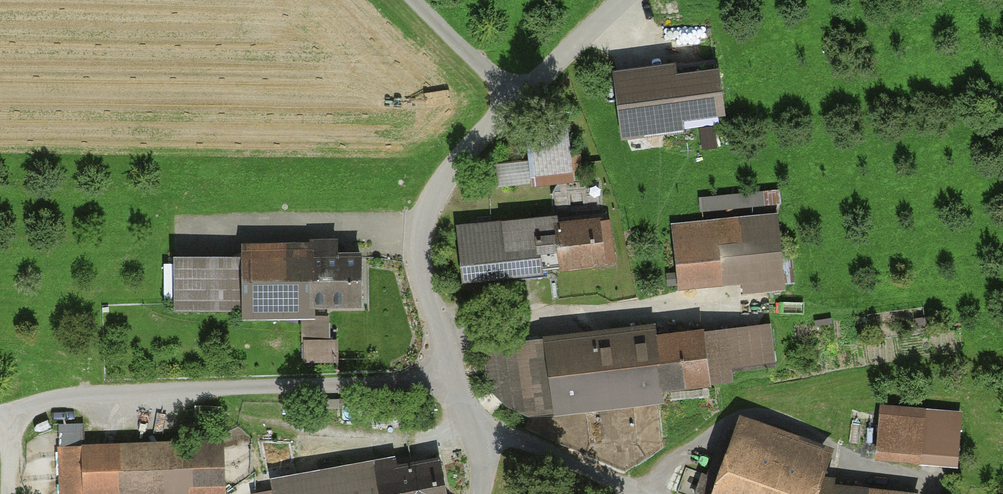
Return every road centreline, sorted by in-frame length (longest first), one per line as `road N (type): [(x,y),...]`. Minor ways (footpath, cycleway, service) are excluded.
road 1 (unclassified): [(623,0),(452,170),(420,228),(429,297),(483,432),(480,493)]
road 2 (track): [(0,414),(112,392),(456,380)]
road 3 (track): [(483,432),(544,449),(632,493)]
road 4 (track): [(417,0),(514,100)]

